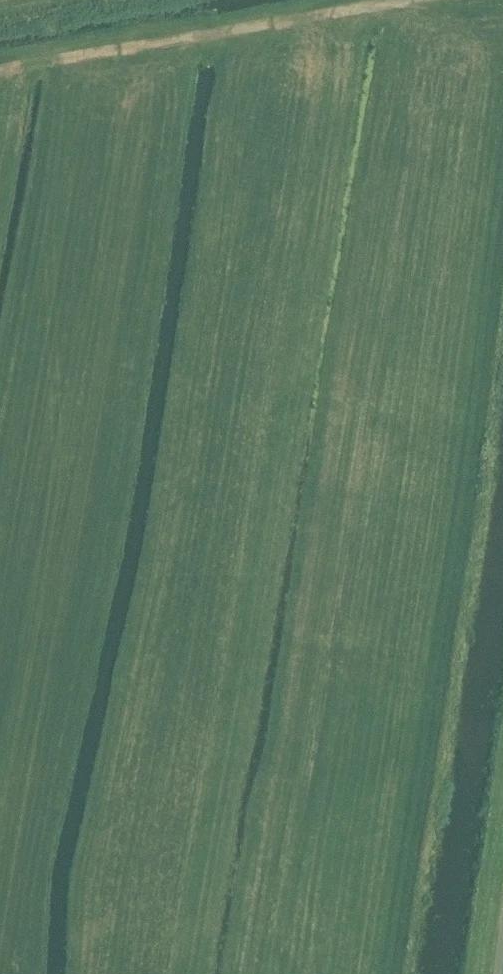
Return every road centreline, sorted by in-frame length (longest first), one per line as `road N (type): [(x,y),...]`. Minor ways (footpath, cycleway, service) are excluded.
road 1 (track): [(0,70),(404,0)]

